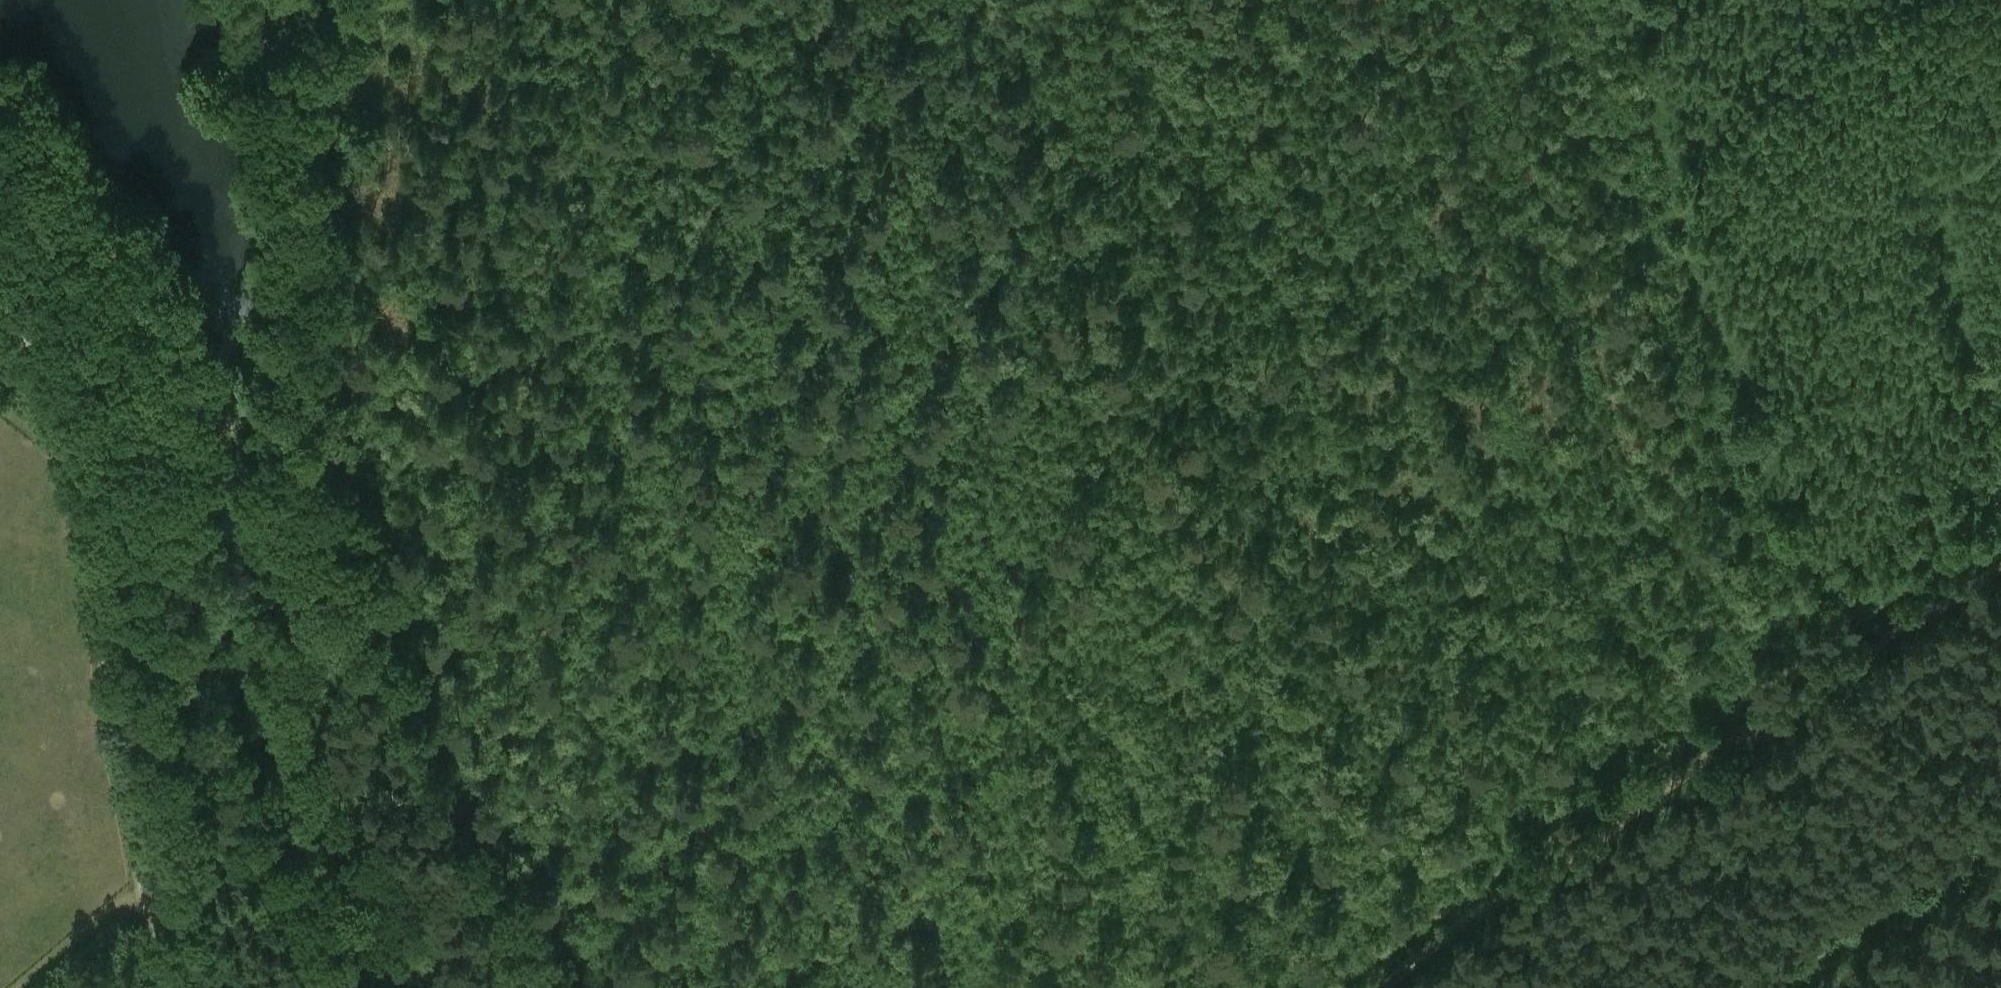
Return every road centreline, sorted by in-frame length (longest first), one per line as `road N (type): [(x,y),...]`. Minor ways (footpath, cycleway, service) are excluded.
road 1 (unclassified): [(0,311),(17,322),(78,424),(142,891)]
road 2 (track): [(1775,987),(2000,842)]

